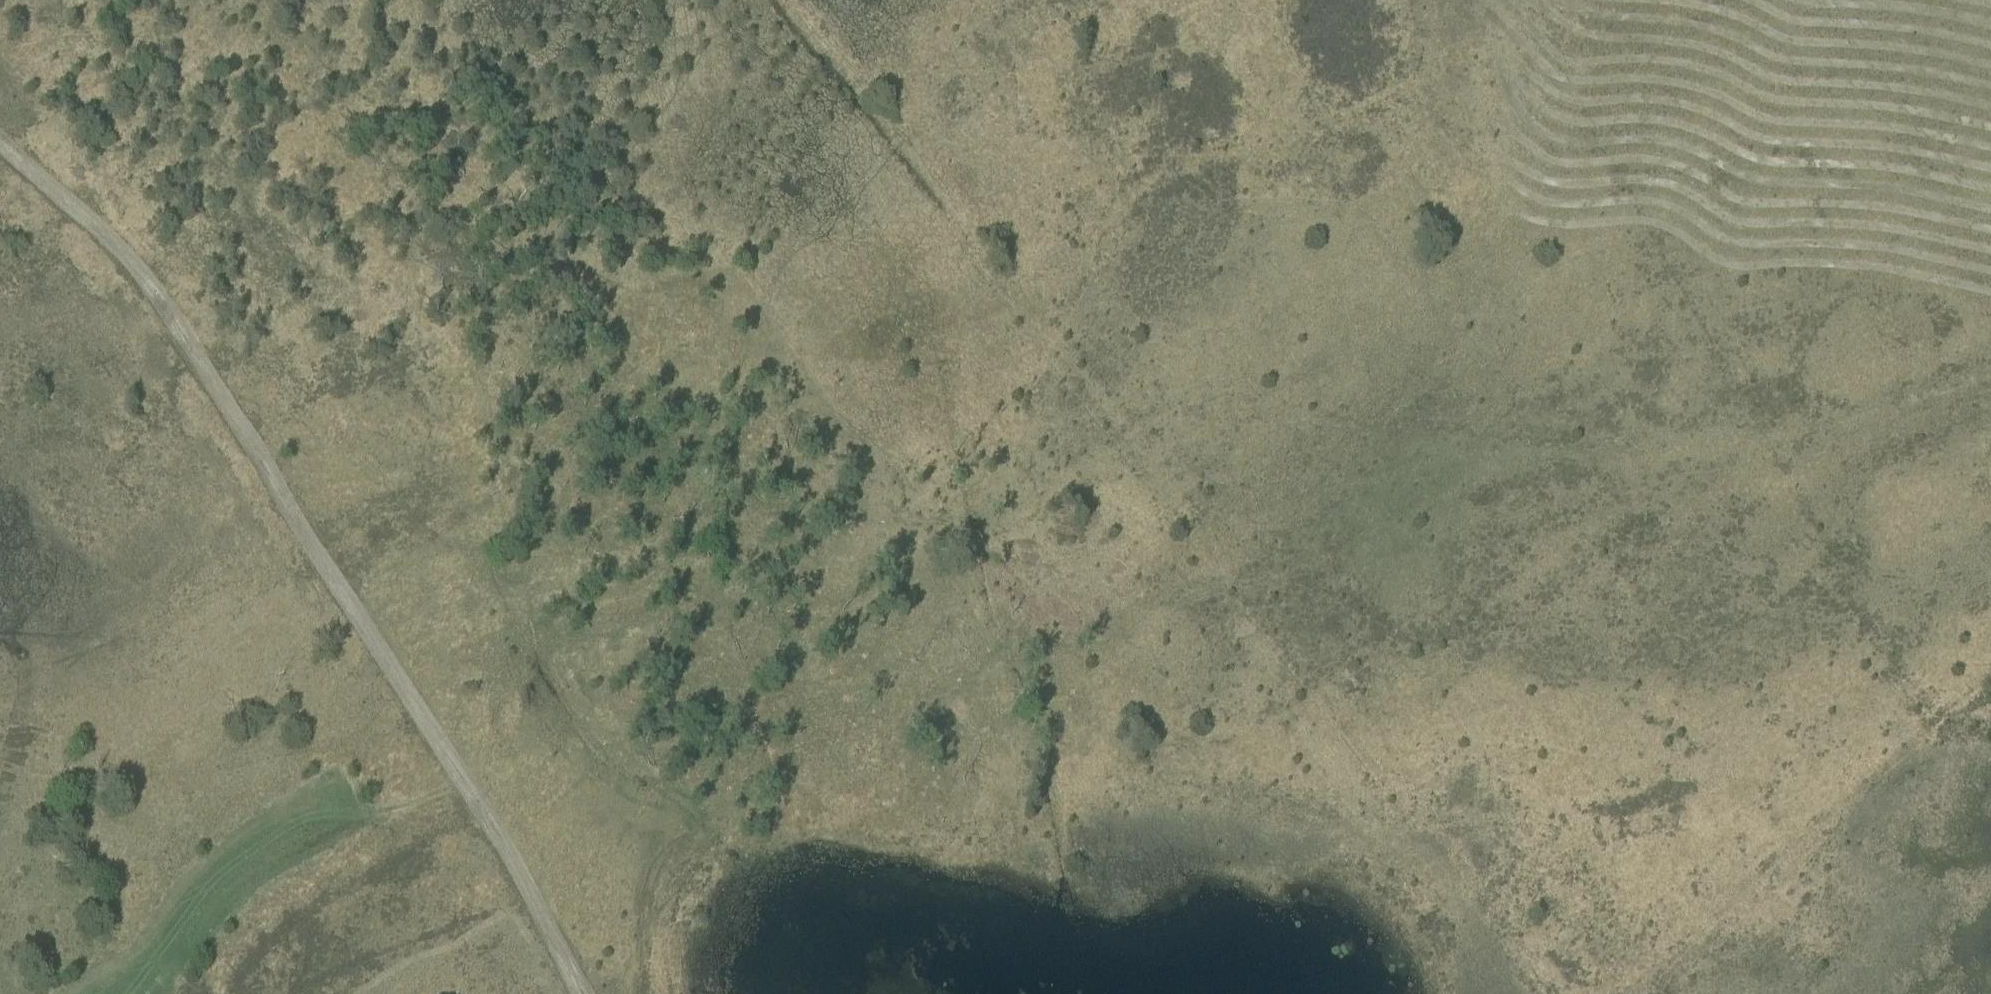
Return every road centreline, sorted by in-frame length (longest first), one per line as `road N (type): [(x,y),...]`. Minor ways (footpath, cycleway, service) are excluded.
road 1 (track): [(580,993),(285,495),(122,248),(0,138)]

